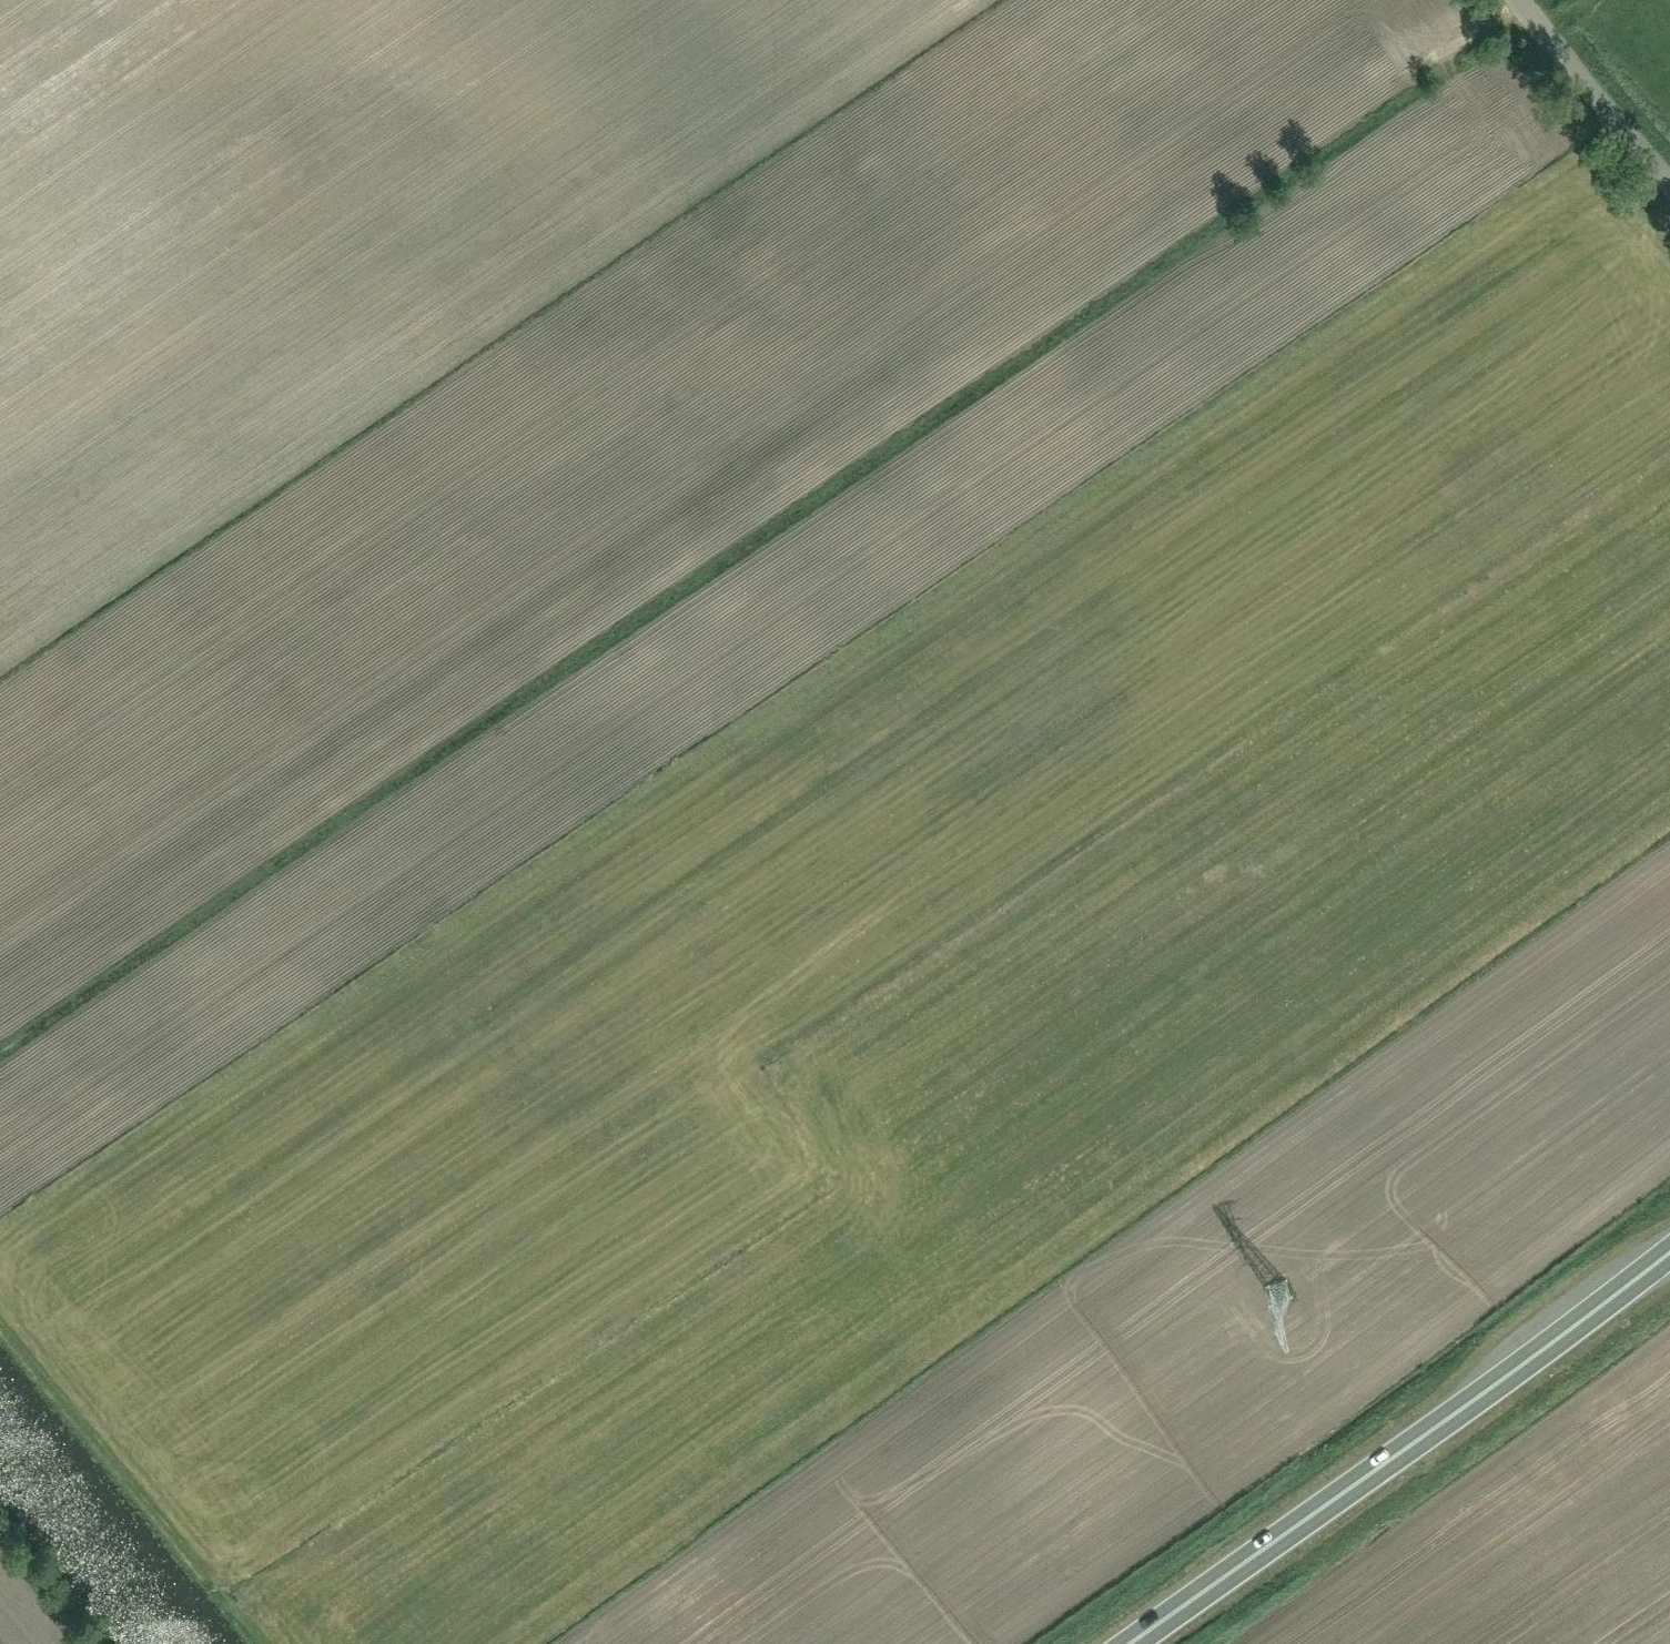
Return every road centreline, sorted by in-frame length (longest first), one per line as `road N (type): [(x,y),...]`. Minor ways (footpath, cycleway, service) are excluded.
road 1 (trunk): [(1128,1643),(1669,1257)]
road 2 (unclassified): [(1669,179),(1524,0)]

